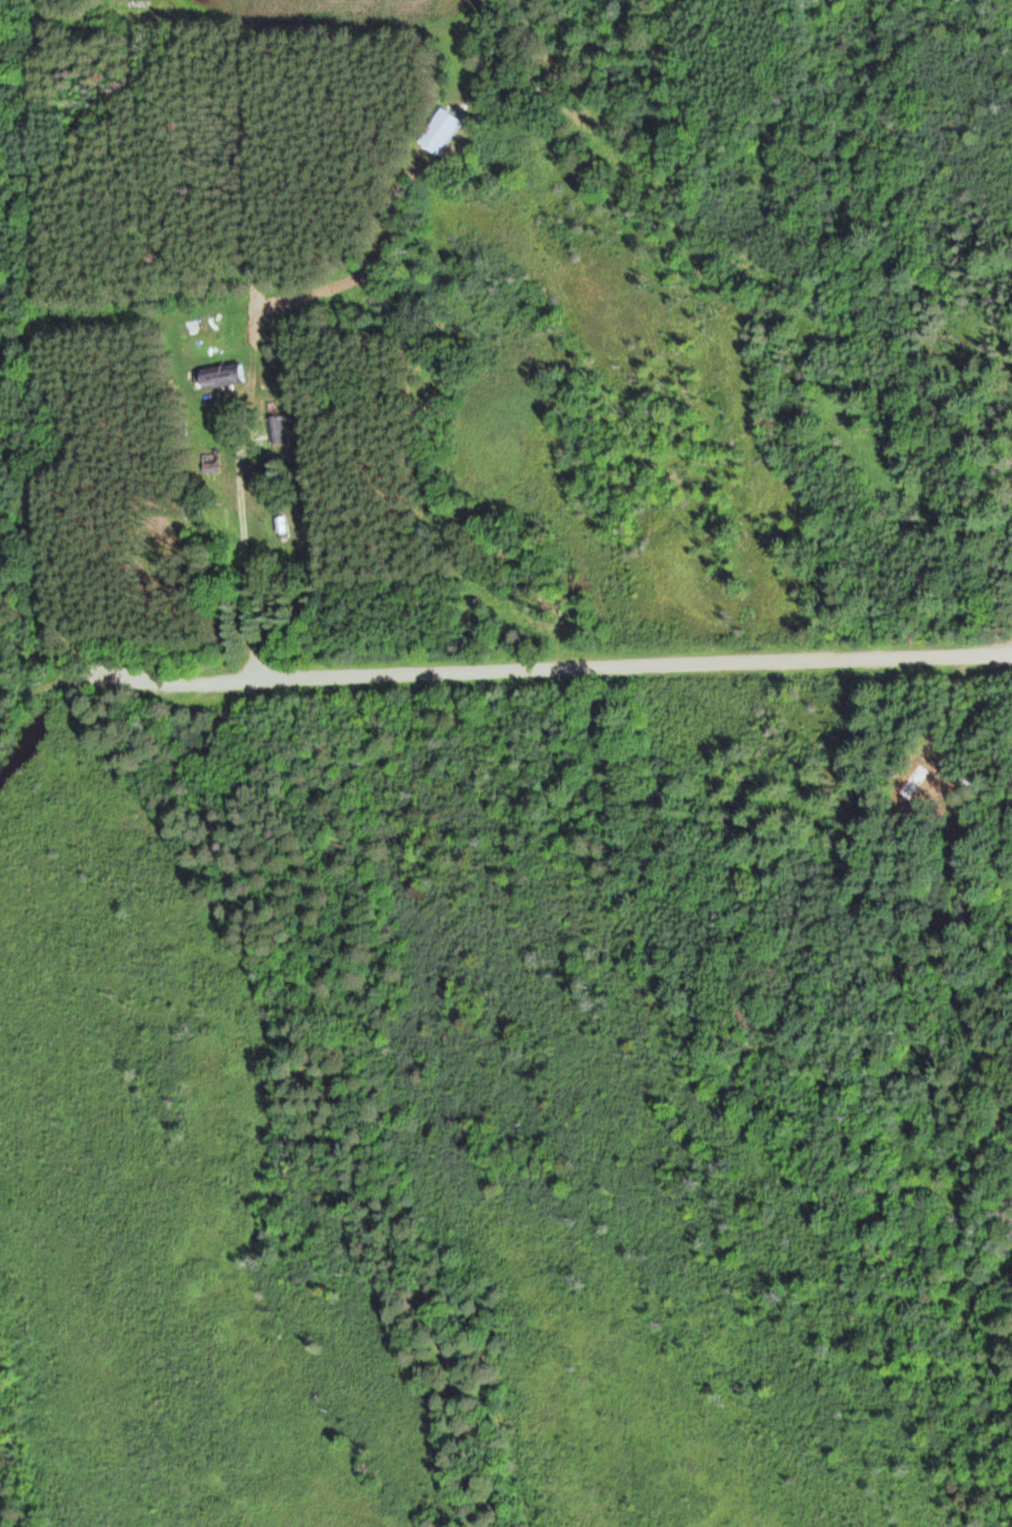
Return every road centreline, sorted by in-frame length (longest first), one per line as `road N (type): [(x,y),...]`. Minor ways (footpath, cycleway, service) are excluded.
road 1 (residential): [(163,684),(1011,652)]

